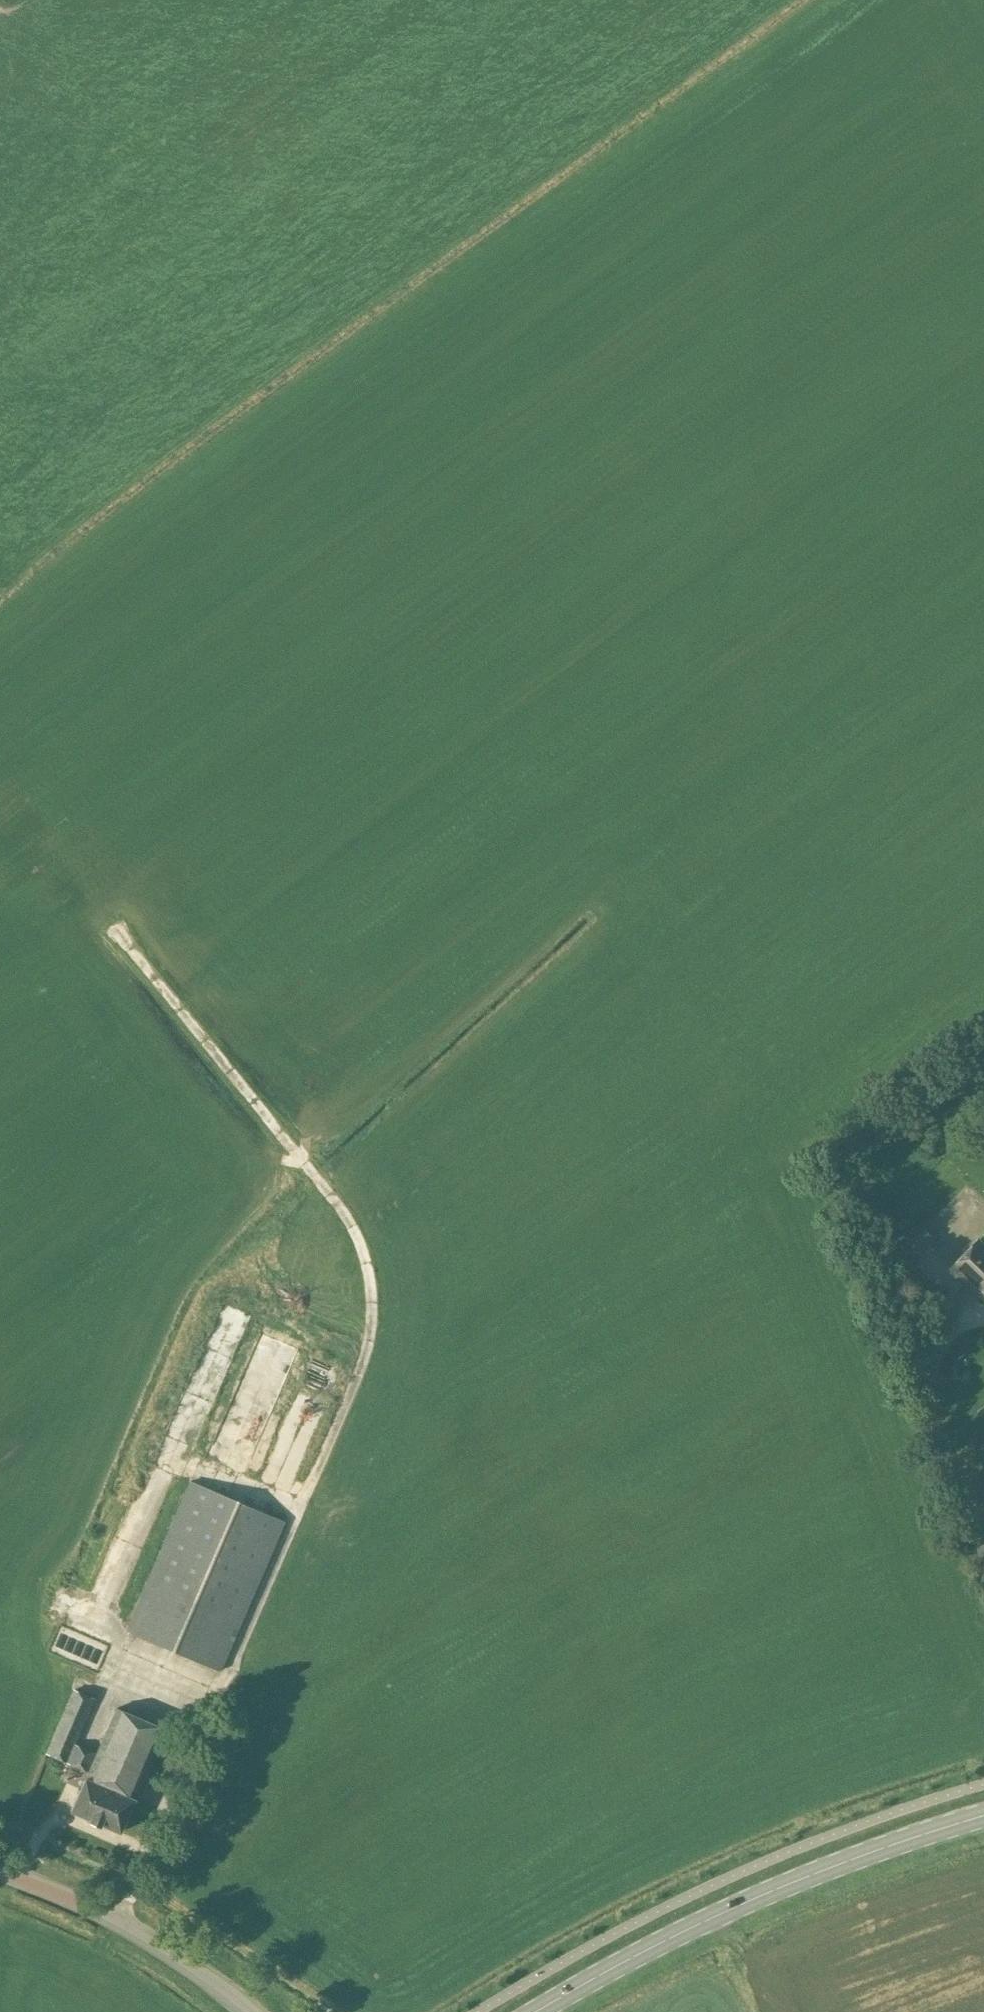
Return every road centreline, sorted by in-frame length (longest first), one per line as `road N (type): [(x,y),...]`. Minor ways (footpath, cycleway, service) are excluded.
road 1 (track): [(114,929),(345,1213),(372,1291),(366,1359),(132,1934)]
road 2 (secondary): [(537,2011),(747,1901),(983,1816)]
road 3 (unclassified): [(246,2011),(195,1966),(0,1872)]

